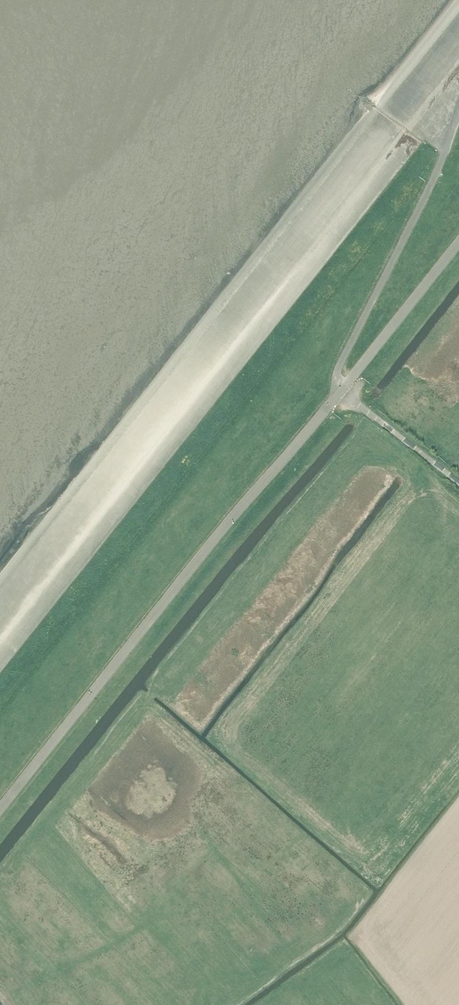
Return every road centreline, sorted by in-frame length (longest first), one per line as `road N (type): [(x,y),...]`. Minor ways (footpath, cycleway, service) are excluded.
road 1 (unclassified): [(0,810),(342,390)]
road 2 (unclassified): [(342,390),(458,240)]
road 3 (unclassified): [(458,483),(342,390)]

